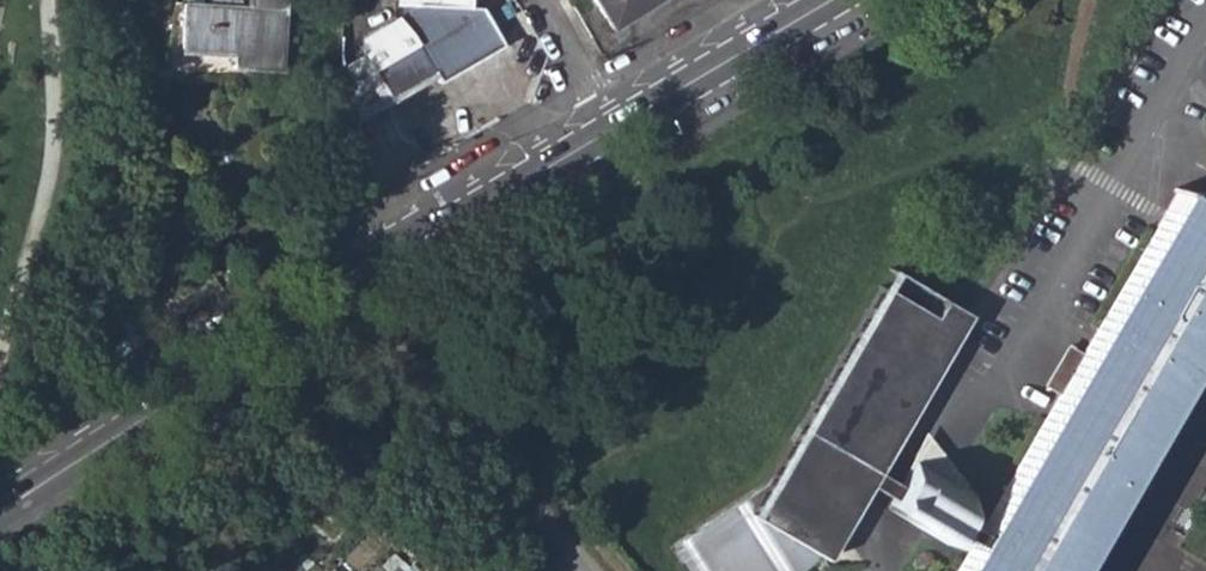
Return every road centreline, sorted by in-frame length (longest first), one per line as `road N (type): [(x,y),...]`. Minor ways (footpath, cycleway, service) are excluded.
road 1 (secondary): [(0,505),(612,125)]
road 2 (secondary): [(612,125),(825,0)]
road 3 (residential): [(612,125),(541,0)]

